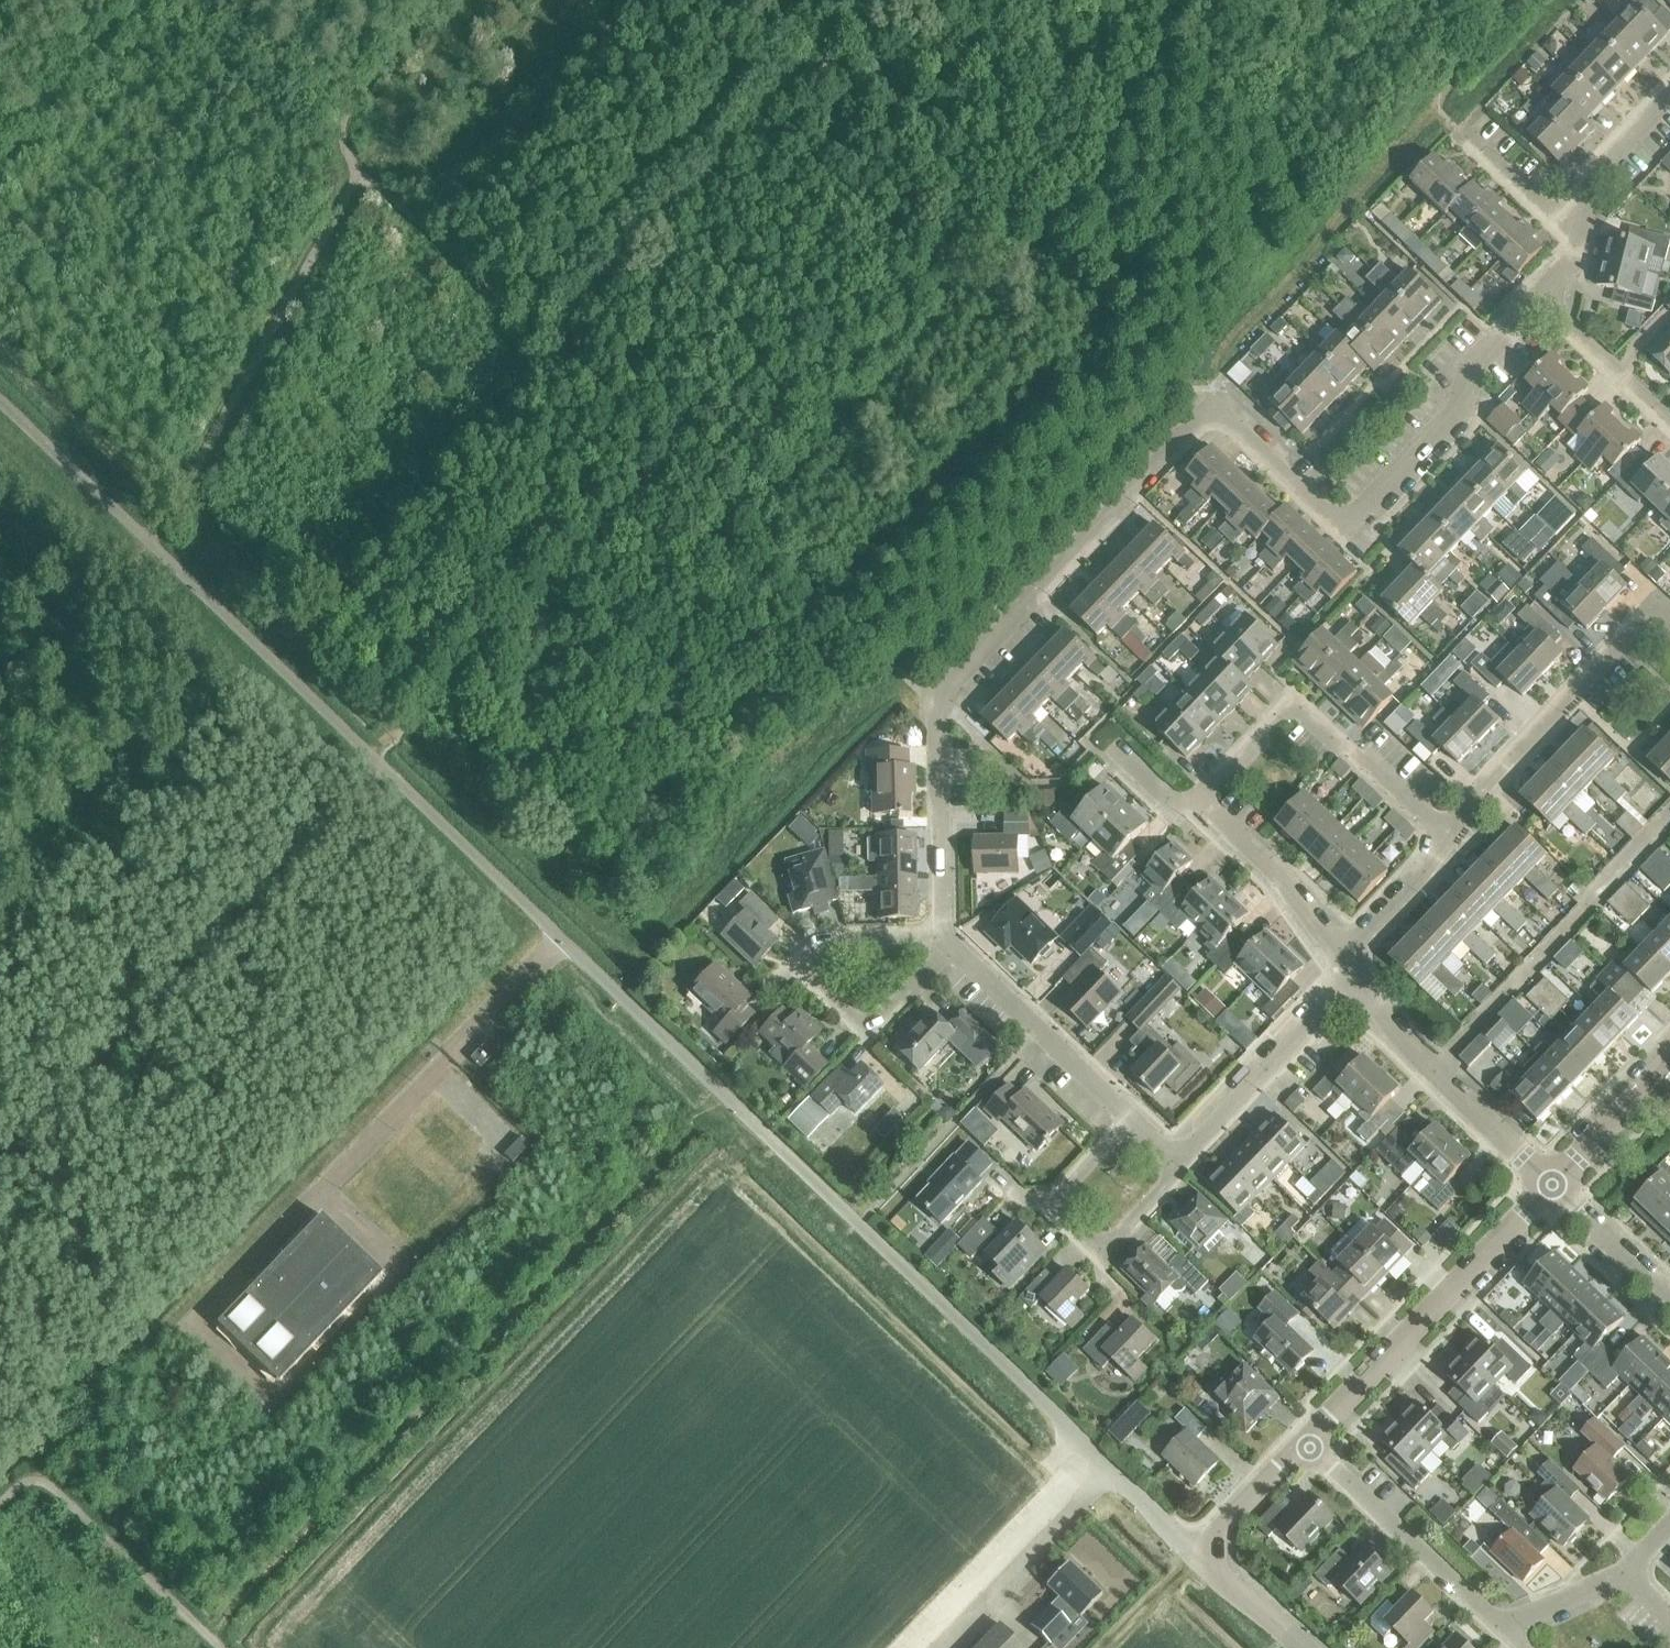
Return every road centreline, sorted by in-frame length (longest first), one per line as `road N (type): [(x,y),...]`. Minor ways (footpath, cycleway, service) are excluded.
road 1 (unclassified): [(1196,1557),(620,995),(0,412)]
road 2 (residential): [(1537,300),(1476,362),(1454,415),(1350,523),(1331,519),(1231,425),(1210,417),(1189,425),(1128,489),(955,676),(939,704),(943,930)]
road 3 (track): [(677,462),(0,1177)]
road 4 (track): [(866,0),(265,662)]
road 5 (track): [(421,0),(334,142),(366,178),(131,607),(0,686)]
road 6 (track): [(366,178),(939,704)]
road 7 (track): [(894,666),(758,789),(744,837),(675,905),(604,913),(412,736)]
road 8 (track): [(732,0),(1170,392),(1210,398),(1210,417)]
road 9 (residential): [(1342,957),(1216,814),(1210,786),(1274,714),(1292,707),(1446,836)]
road 10 (tertiary): [(1304,1442),(1552,1186)]
road 11 (residential): [(952,948),(880,1023),(847,1014),(820,986),(823,959),(854,937),(943,930)]
road 12 (residential): [(1446,836),(1634,627),(1655,614),(1669,620)]
road 13 (track): [(0,217),(207,0)]
road 14 (residential): [(1131,1118),(1060,1197),(1059,1218),(1077,1238),(1110,1244),(1182,1165)]
road 15 (residential): [(1552,1186),(1435,1071),(1358,978)]
road 16 (residential): [(1501,1631),(1304,1442)]
road 17 (residential): [(1182,1165),(1358,978)]
road 18 (residential): [(952,948),(1131,1118)]
road 19 (residential): [(1669,426),(1537,300)]
road 20 (tertiary): [(1552,1186),(1669,1062)]
road 21 (residential): [(1576,231),(1592,177),(1669,93)]
road 22 (residential): [(1669,1303),(1552,1186)]
road 23 (residential): [(1342,957),(1446,836)]
road 24 (track): [(1494,0),(1493,34),(1441,90),(1439,105),(1458,131)]
road 25 (tertiary): [(1196,1557),(1304,1442)]
road 26 (residential): [(1576,231),(1553,223),(1458,131)]
road 27 (residential): [(1501,1631),(1630,1572)]
road 28 (tertiary): [(1303,1647),(1196,1557)]
road 29 (track): [(92,1411),(0,1320)]

